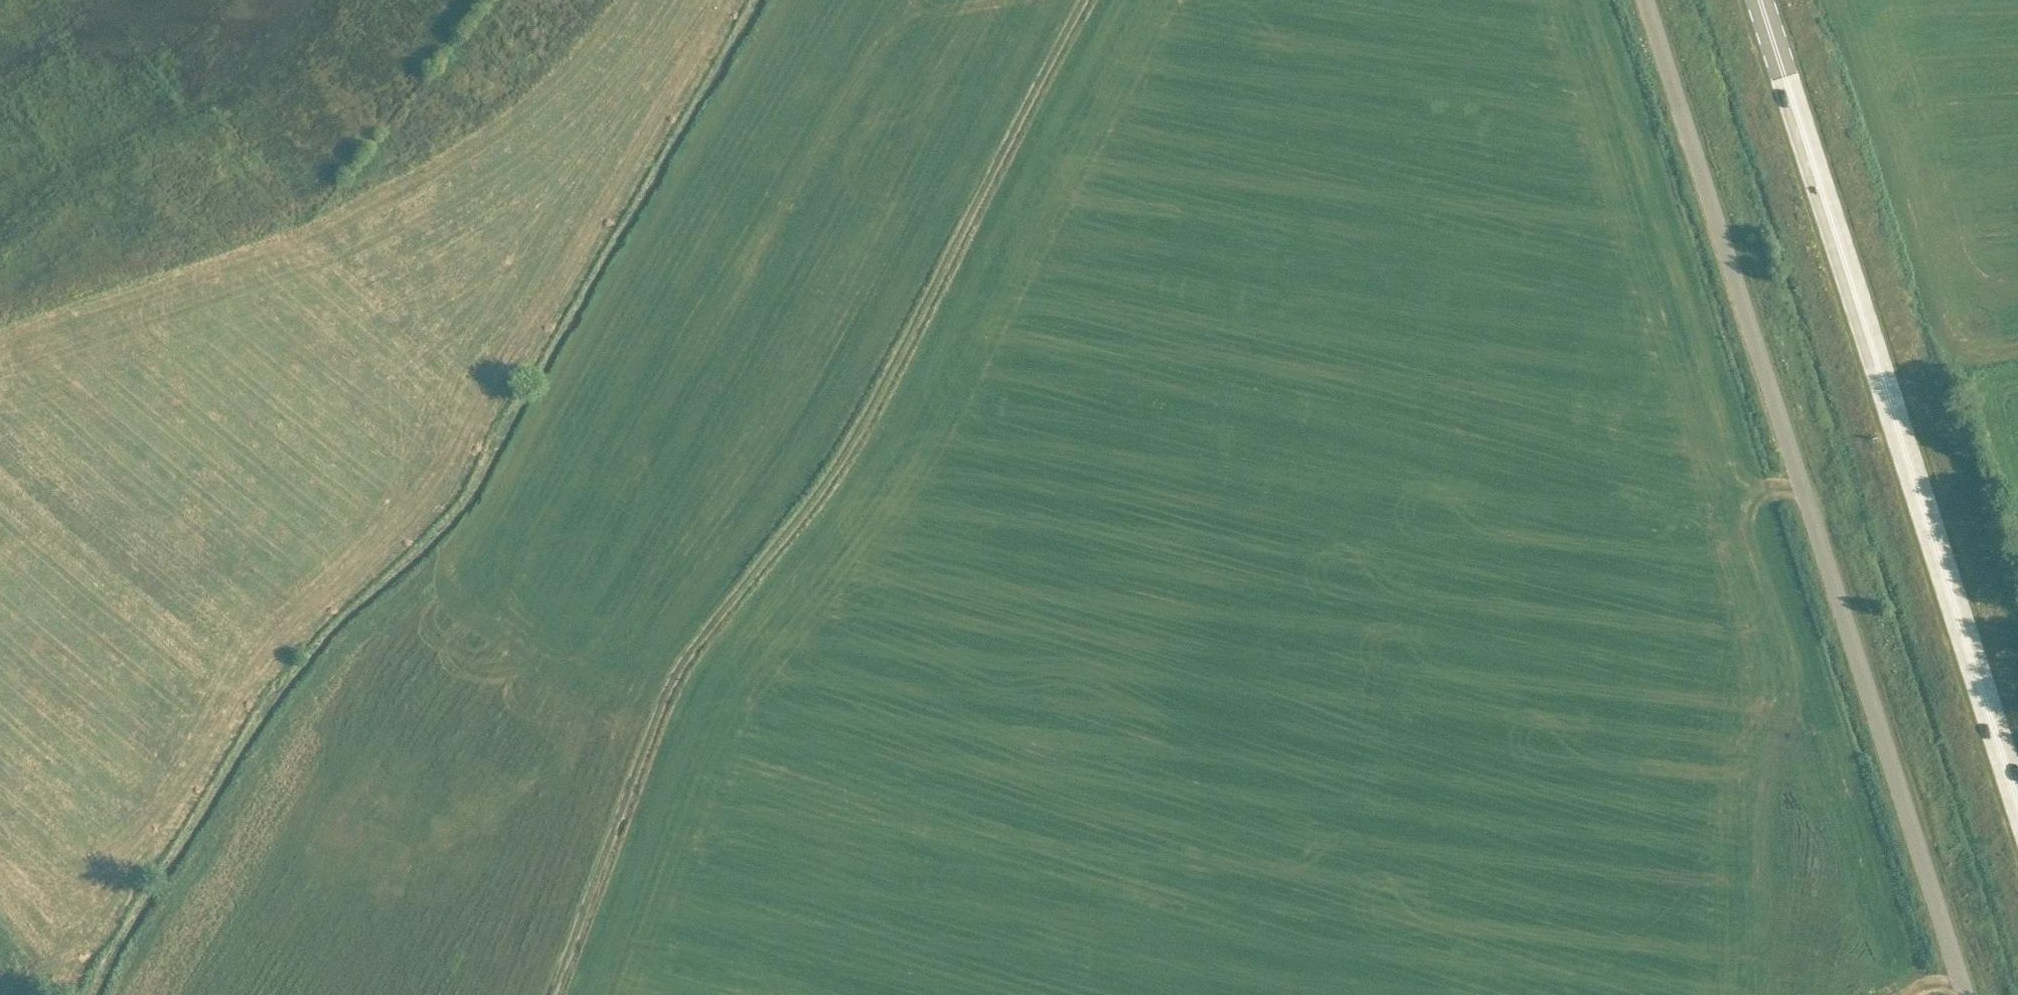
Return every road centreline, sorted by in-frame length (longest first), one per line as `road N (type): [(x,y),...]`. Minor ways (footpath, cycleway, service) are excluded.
road 1 (unclassified): [(1966,994),(1645,0)]
road 2 (secondary): [(2017,803),(1759,0)]

